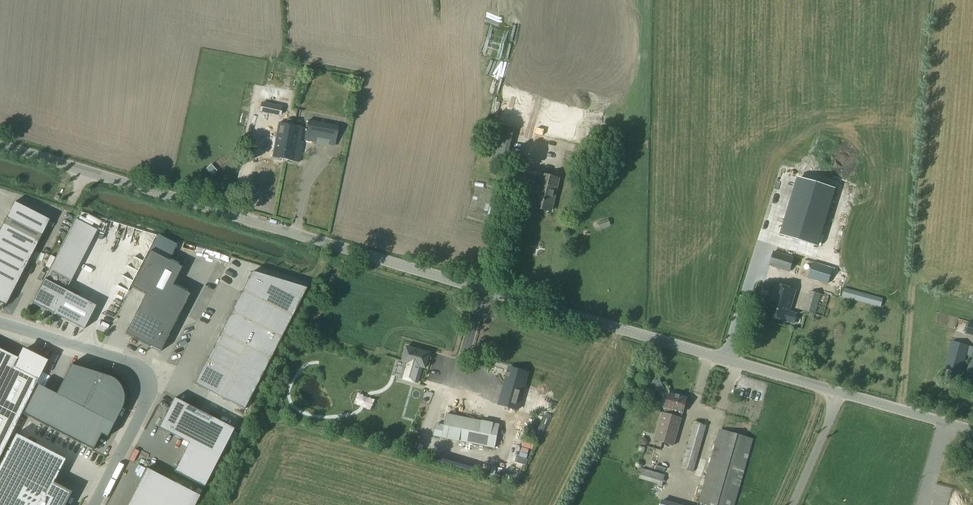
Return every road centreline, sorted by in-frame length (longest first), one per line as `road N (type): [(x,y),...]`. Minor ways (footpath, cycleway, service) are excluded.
road 1 (unclassified): [(108,178),(972,431)]
road 2 (unclassified): [(94,504),(147,404),(146,379),(122,360),(0,323)]

